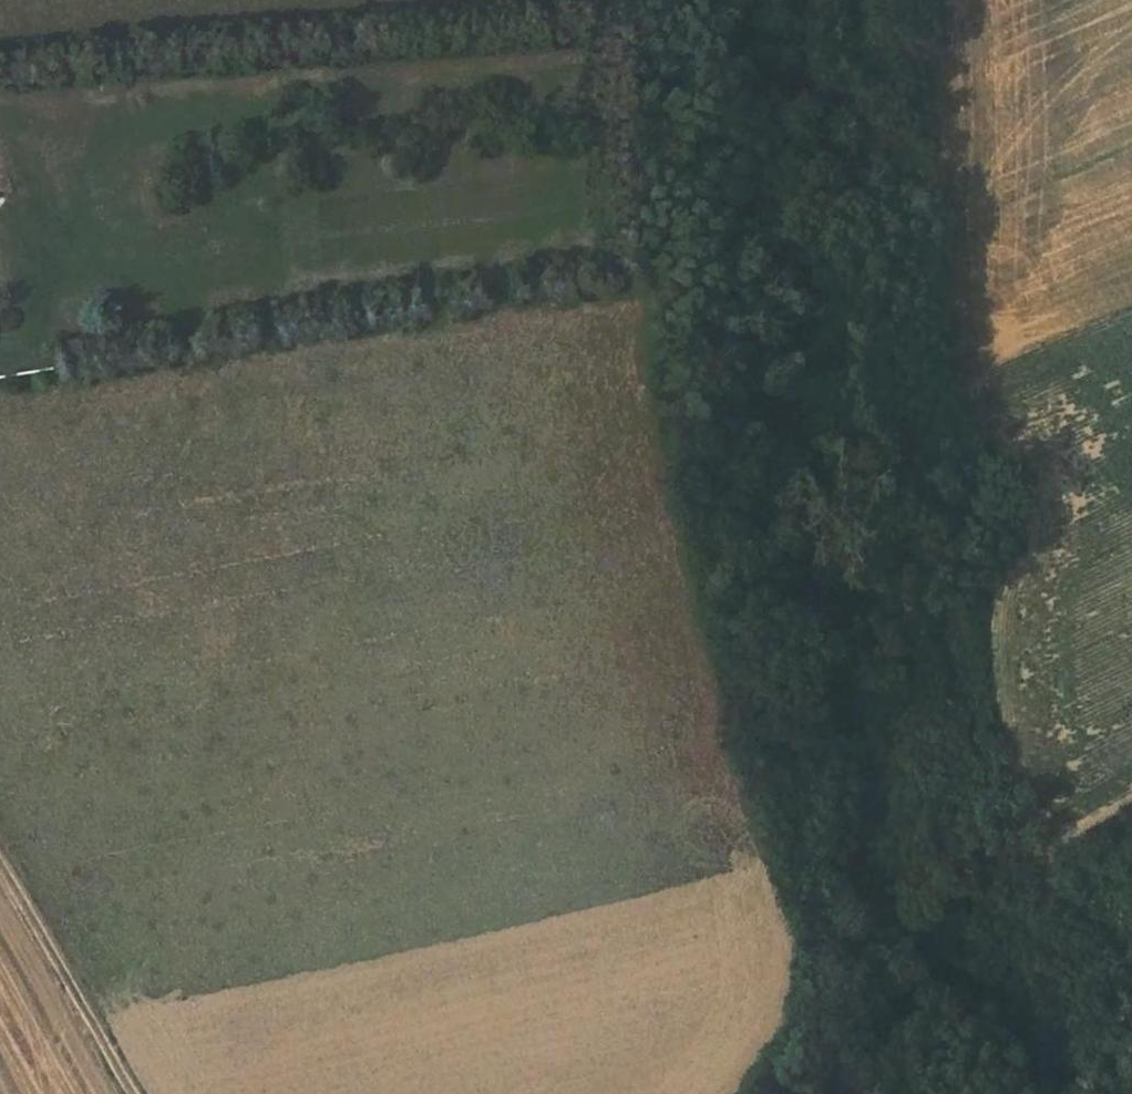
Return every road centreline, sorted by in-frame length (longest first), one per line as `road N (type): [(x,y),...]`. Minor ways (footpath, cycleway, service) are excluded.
road 1 (track): [(0,870),(129,1093)]

